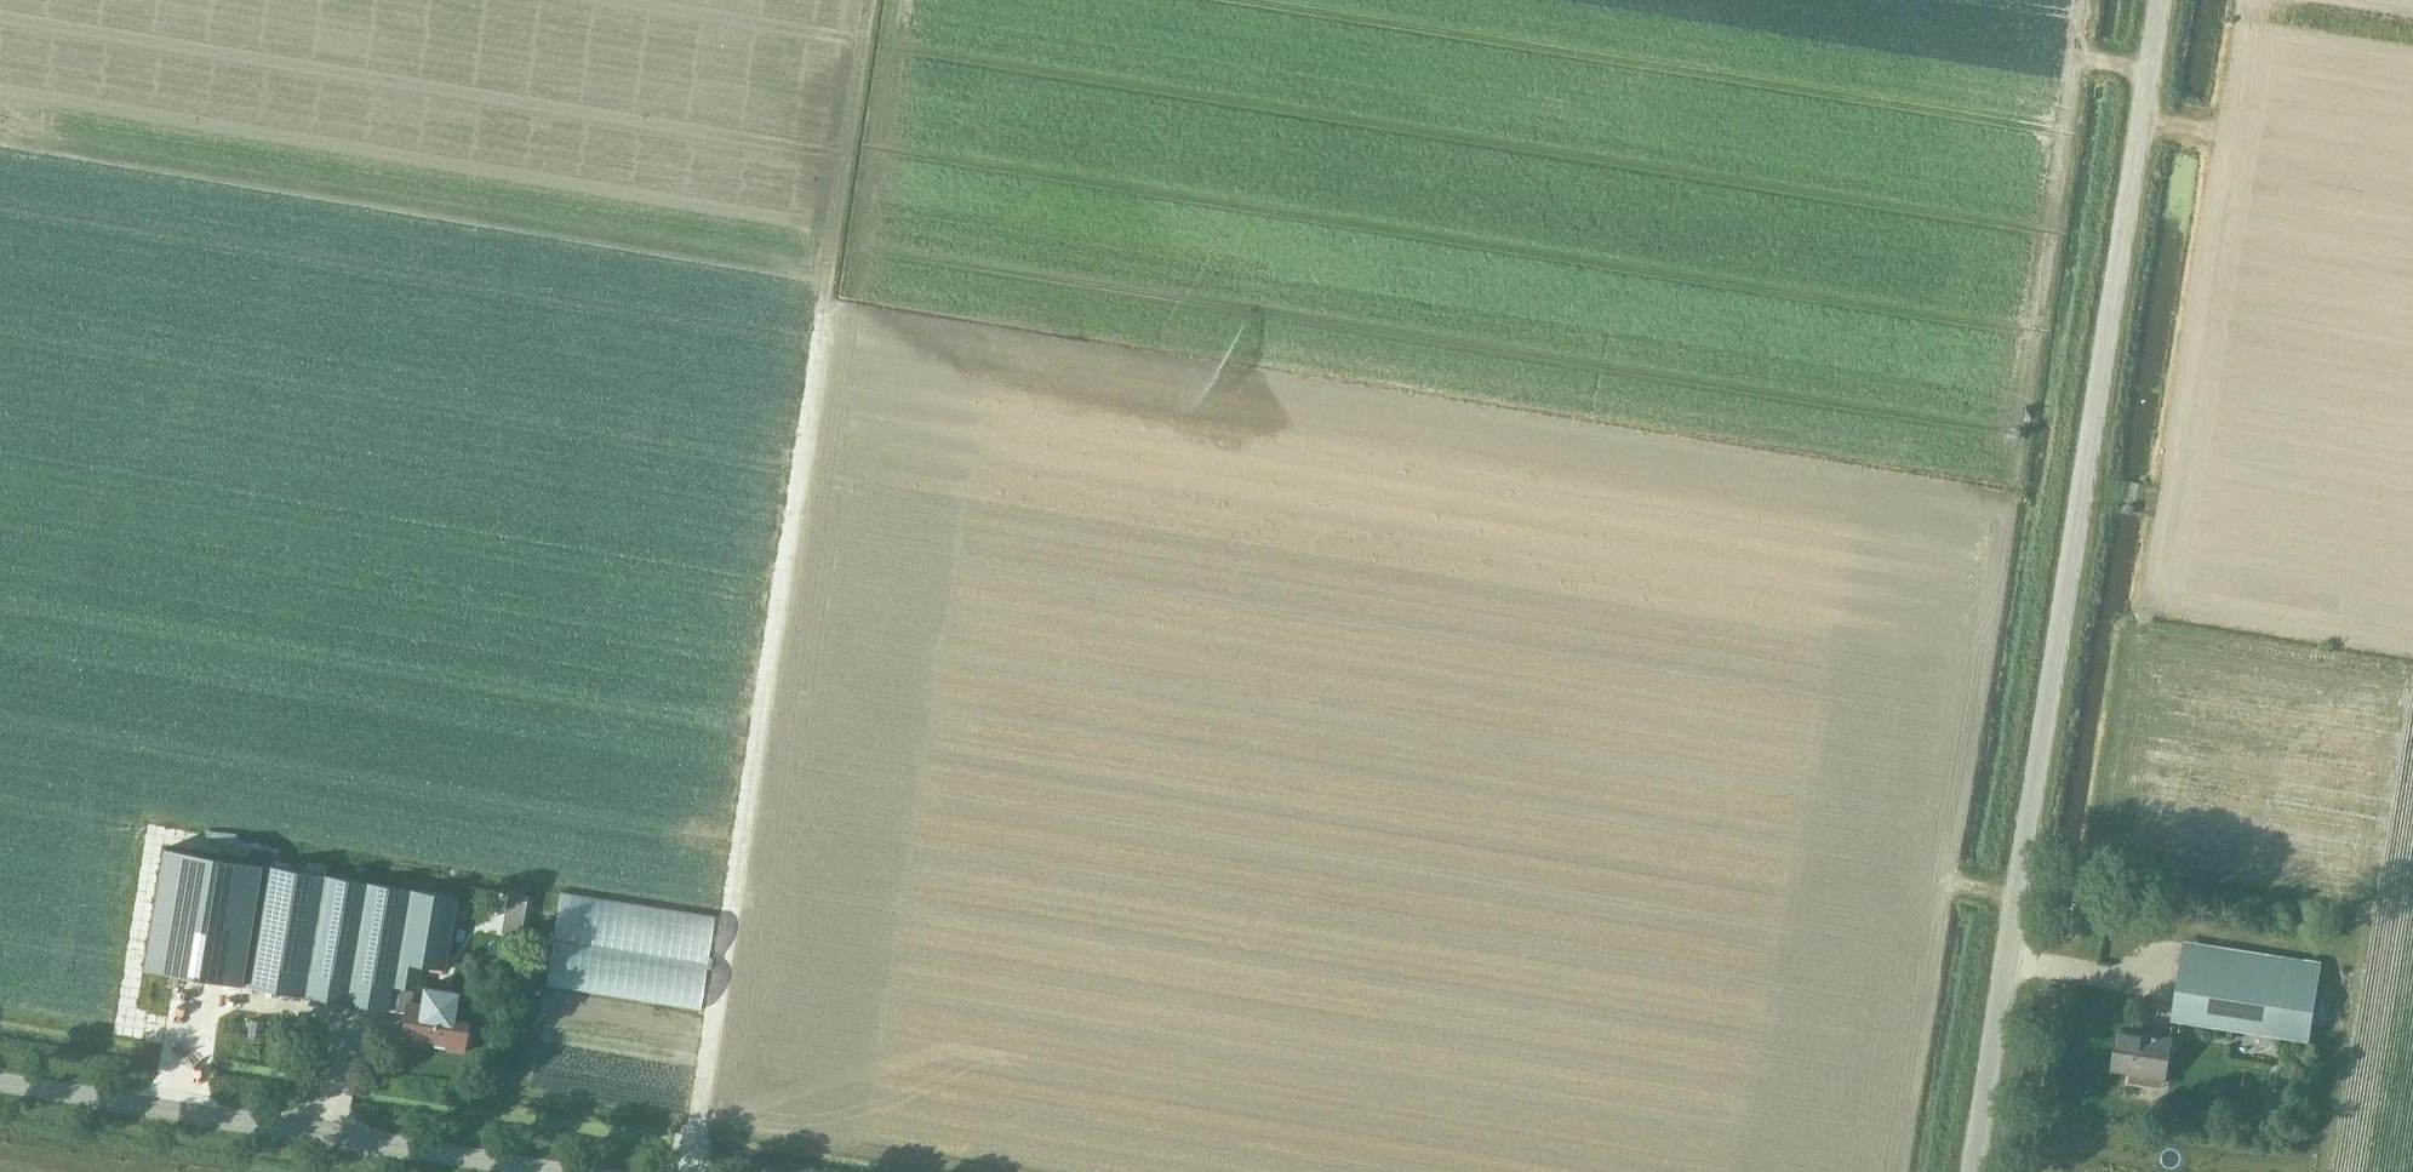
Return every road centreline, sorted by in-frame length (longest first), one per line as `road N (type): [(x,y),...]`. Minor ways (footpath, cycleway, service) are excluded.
road 1 (unclassified): [(1972,1171),(2160,0)]
road 2 (unclassified): [(416,1171),(0,1102)]

